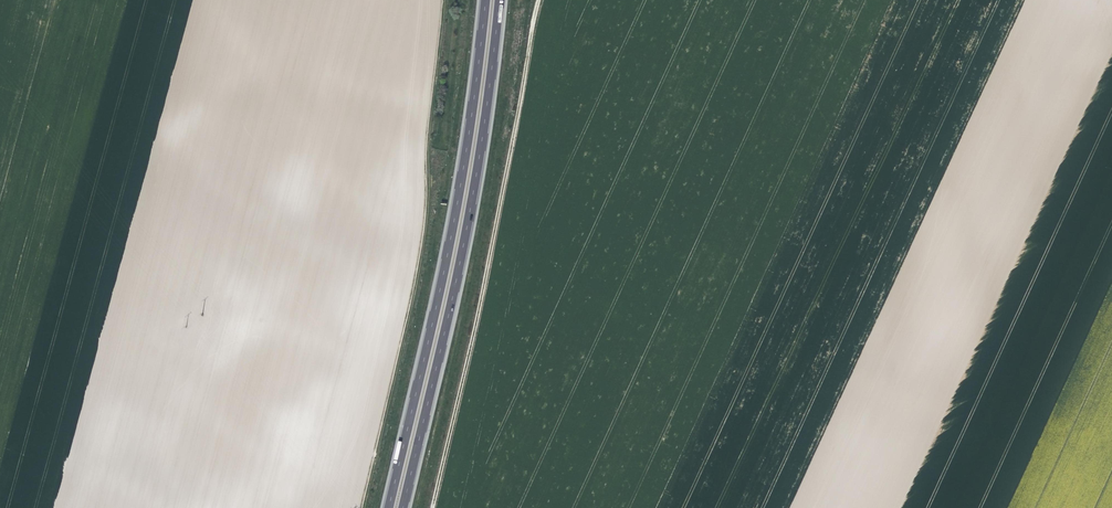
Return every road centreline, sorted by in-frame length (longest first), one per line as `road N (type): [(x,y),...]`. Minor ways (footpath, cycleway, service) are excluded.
road 1 (track): [(431,507),(539,0)]
road 2 (motorway): [(480,0),(438,299),(383,507)]
road 3 (motorway): [(402,507),(493,62),(497,0)]
road 4 (track): [(363,507),(421,247),(444,0)]

